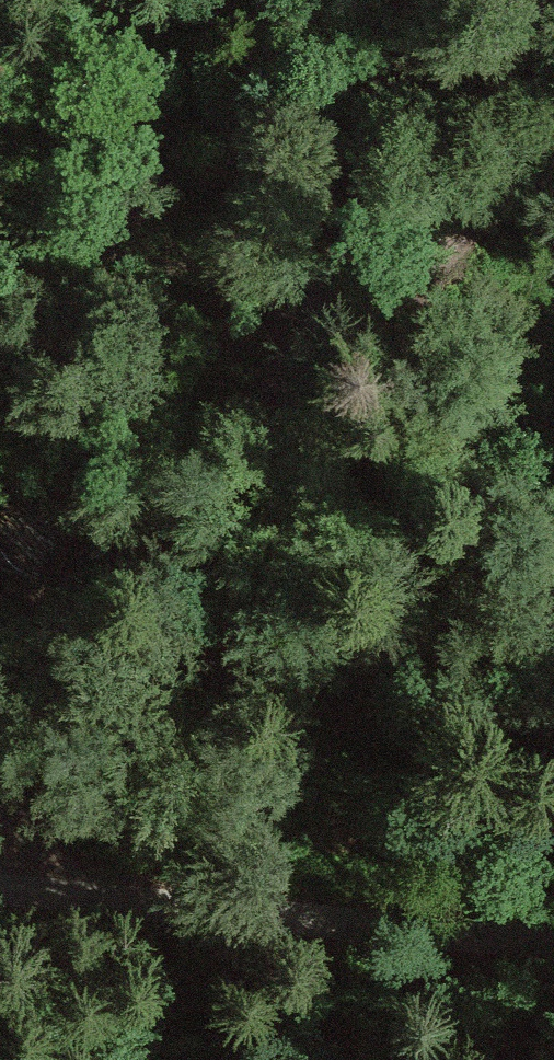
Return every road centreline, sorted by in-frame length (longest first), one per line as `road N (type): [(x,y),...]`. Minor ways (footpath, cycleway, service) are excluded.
road 1 (track): [(553,122),(334,318),(0,668)]
road 2 (unclassified): [(0,888),(273,922),(553,941)]
road 3 (track): [(334,318),(419,0)]

